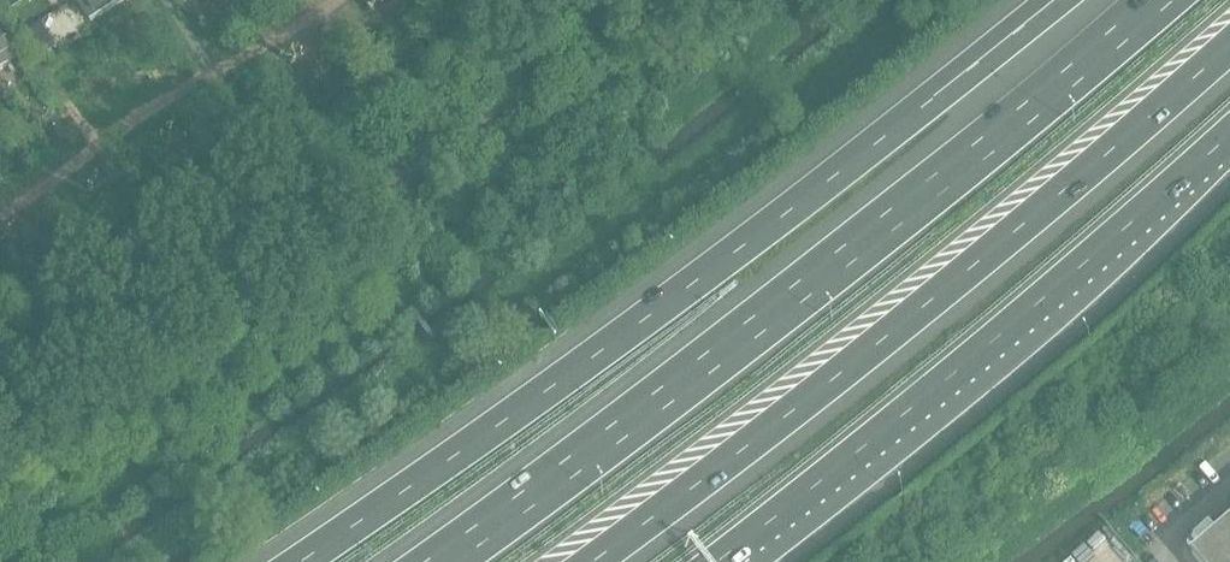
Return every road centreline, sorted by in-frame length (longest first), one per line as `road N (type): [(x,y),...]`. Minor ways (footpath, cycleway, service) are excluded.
road 1 (motorway): [(1056,0),(649,316),(300,561)]
road 2 (motorway): [(1157,0),(751,332),(442,561)]
road 3 (motorway): [(592,561),(969,271),(1229,46)]
road 4 (motorway): [(718,561),(1081,267),(1229,134)]

